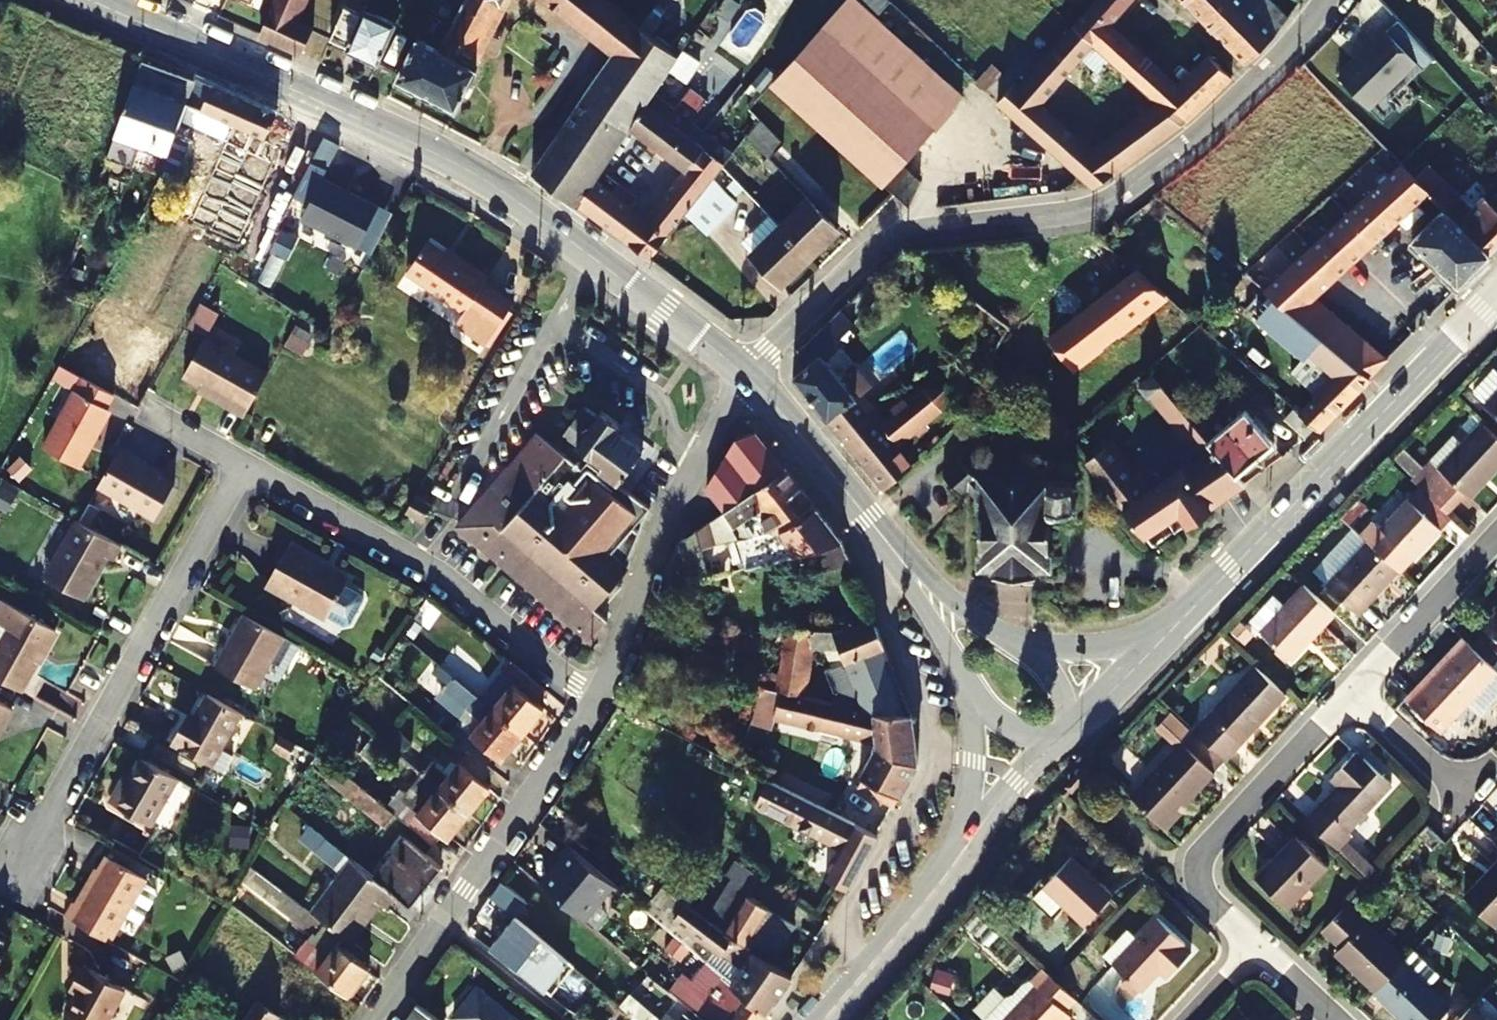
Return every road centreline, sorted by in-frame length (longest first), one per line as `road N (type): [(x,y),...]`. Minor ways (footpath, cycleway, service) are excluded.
road 1 (tertiary): [(742,374),(530,218),(409,141),(86,0)]
road 2 (residential): [(751,382),(724,414),(650,549),(598,702),(378,1019)]
road 3 (residential): [(742,374),(879,236),(1104,217),(1330,0)]
road 4 (secondary): [(1164,637),(1496,298)]
road 5 (residential): [(1258,945),(1199,884),(1200,862),(1350,700)]
road 6 (secondary): [(965,849),(825,1019)]
road 7 (residential): [(1350,700),(1496,540)]
road 8 (tertiary): [(1026,645),(961,612),(867,520)]
road 9 (tertiary): [(867,520),(968,689)]
road 10 (tertiary): [(867,520),(751,382)]
road 11 (tertiary): [(968,689),(965,849)]
road 12 (residential): [(1350,700),(1460,790)]
road 13 (tertiary): [(1164,637),(1099,650),(1026,645)]
road 14 (secondary): [(1052,747),(965,849)]
road 15 (secondary): [(1164,637),(1072,727)]

